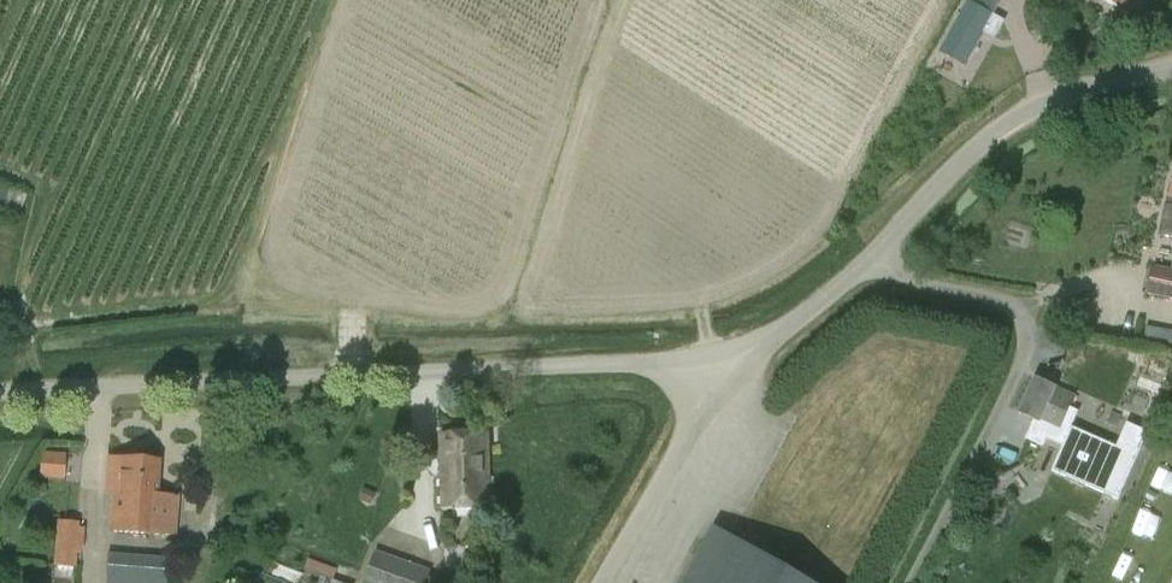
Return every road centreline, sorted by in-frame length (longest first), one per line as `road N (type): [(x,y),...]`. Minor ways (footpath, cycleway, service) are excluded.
road 1 (unclassified): [(0,393),(633,368),(742,351)]
road 2 (unclassified): [(888,582),(1013,329),(993,297),(848,254)]
road 3 (unclassified): [(848,254),(1006,126),(1069,93),(1171,68)]
road 4 (unclassified): [(584,582),(662,453),(742,351)]
road 5 (unclassified): [(742,351),(765,319),(848,254)]

